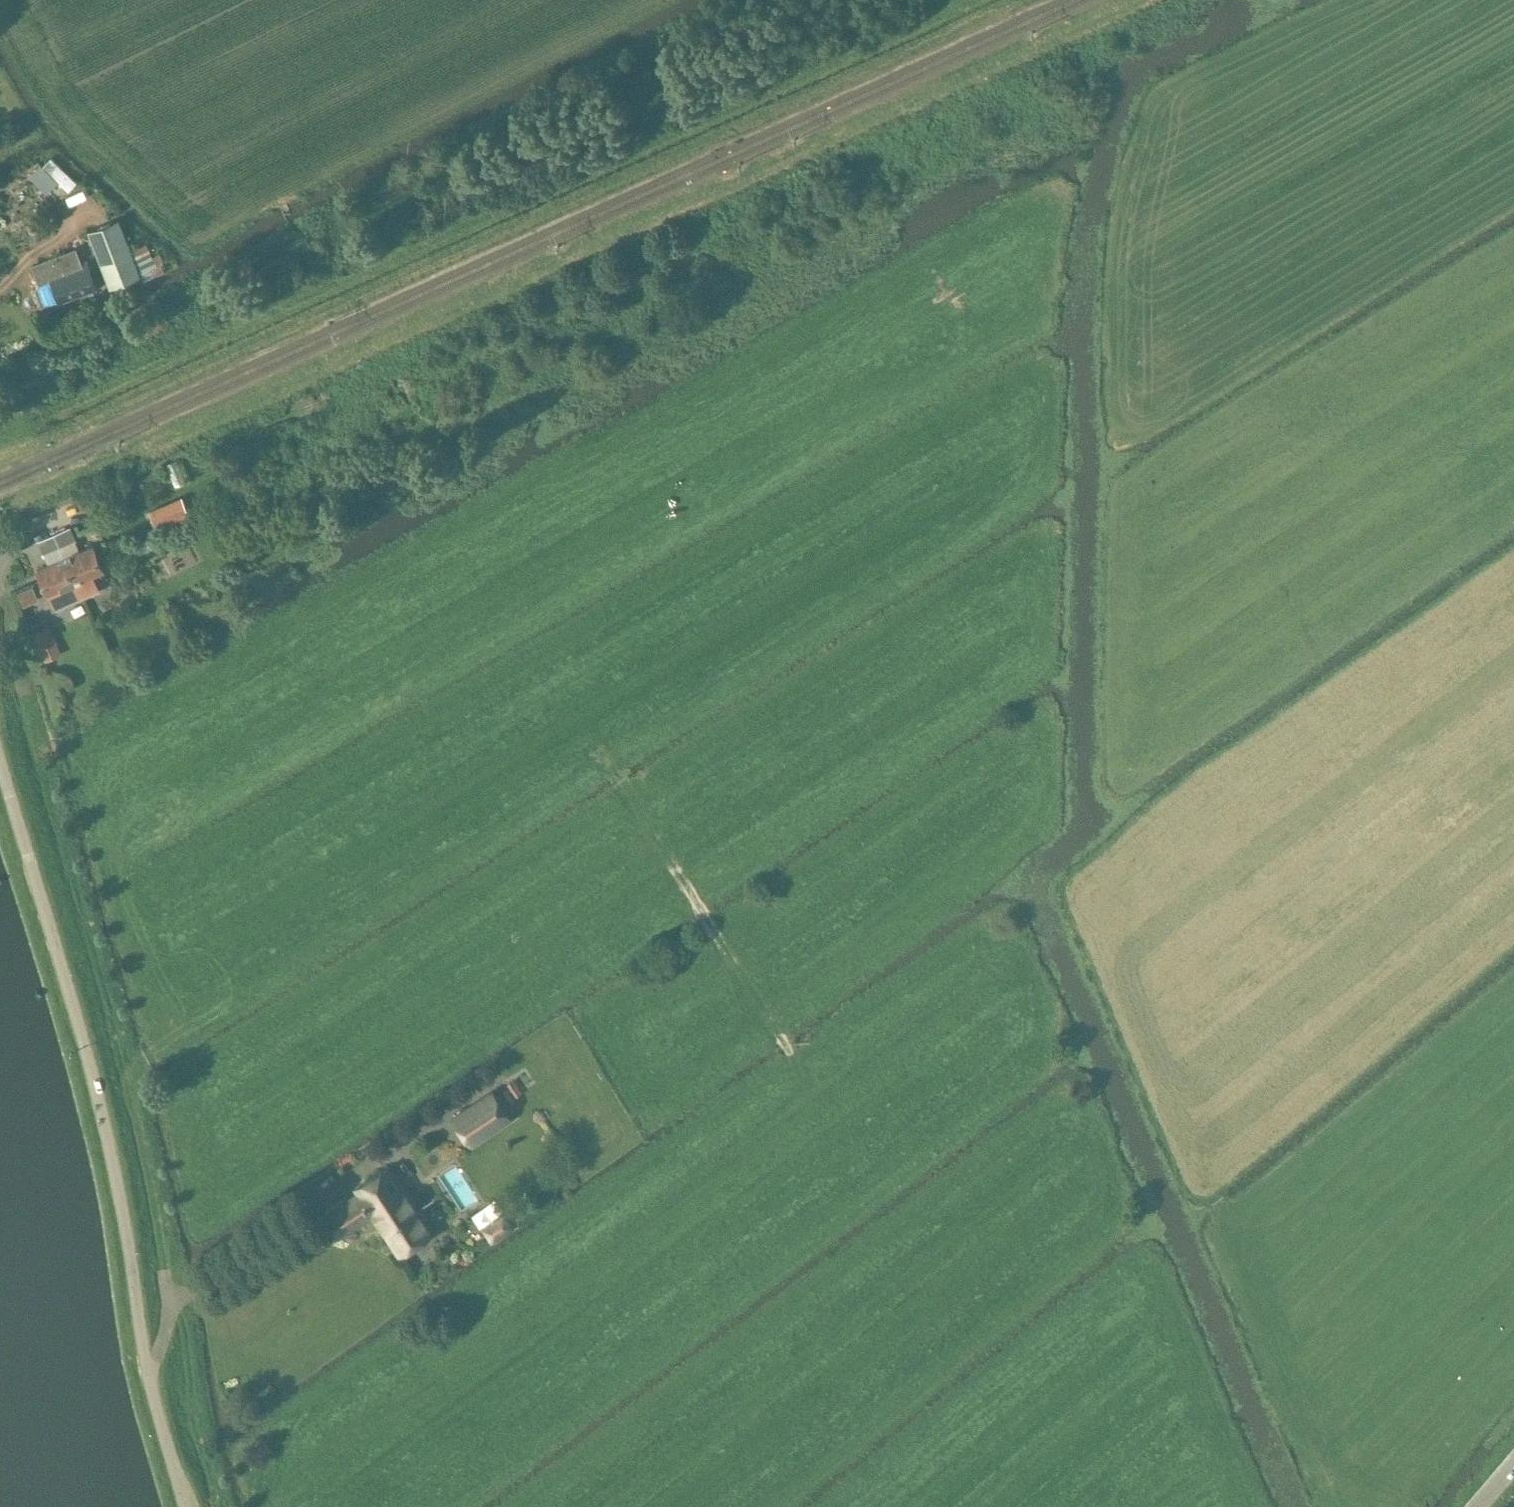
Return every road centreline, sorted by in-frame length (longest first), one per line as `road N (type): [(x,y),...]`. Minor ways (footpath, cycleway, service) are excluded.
road 1 (unclassified): [(179,1506),(155,1426),(87,1061),(0,760)]

